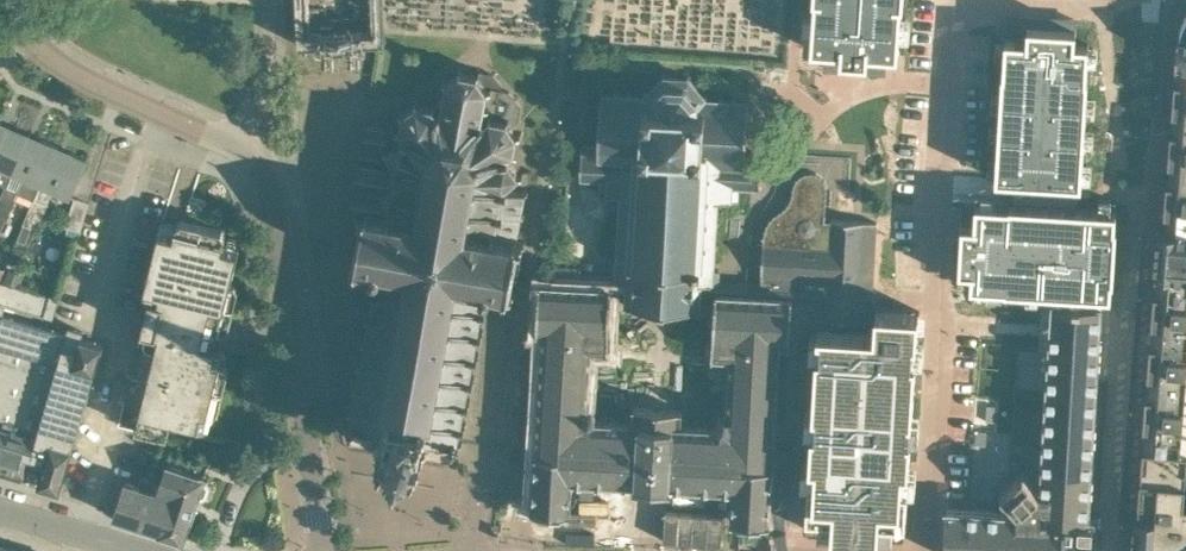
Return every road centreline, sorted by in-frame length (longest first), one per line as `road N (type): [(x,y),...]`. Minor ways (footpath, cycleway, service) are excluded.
road 1 (residential): [(1170,0),(1125,550)]
road 2 (residential): [(926,550),(960,75)]
road 3 (residential): [(329,550),(274,196),(236,143)]
road 4 (residential): [(236,143),(45,53),(3,0)]
road 5 (residential): [(960,75),(862,96),(790,145)]
road 6 (residential): [(264,0),(264,52),(236,143)]
road 7 (residential): [(123,550),(0,513)]

